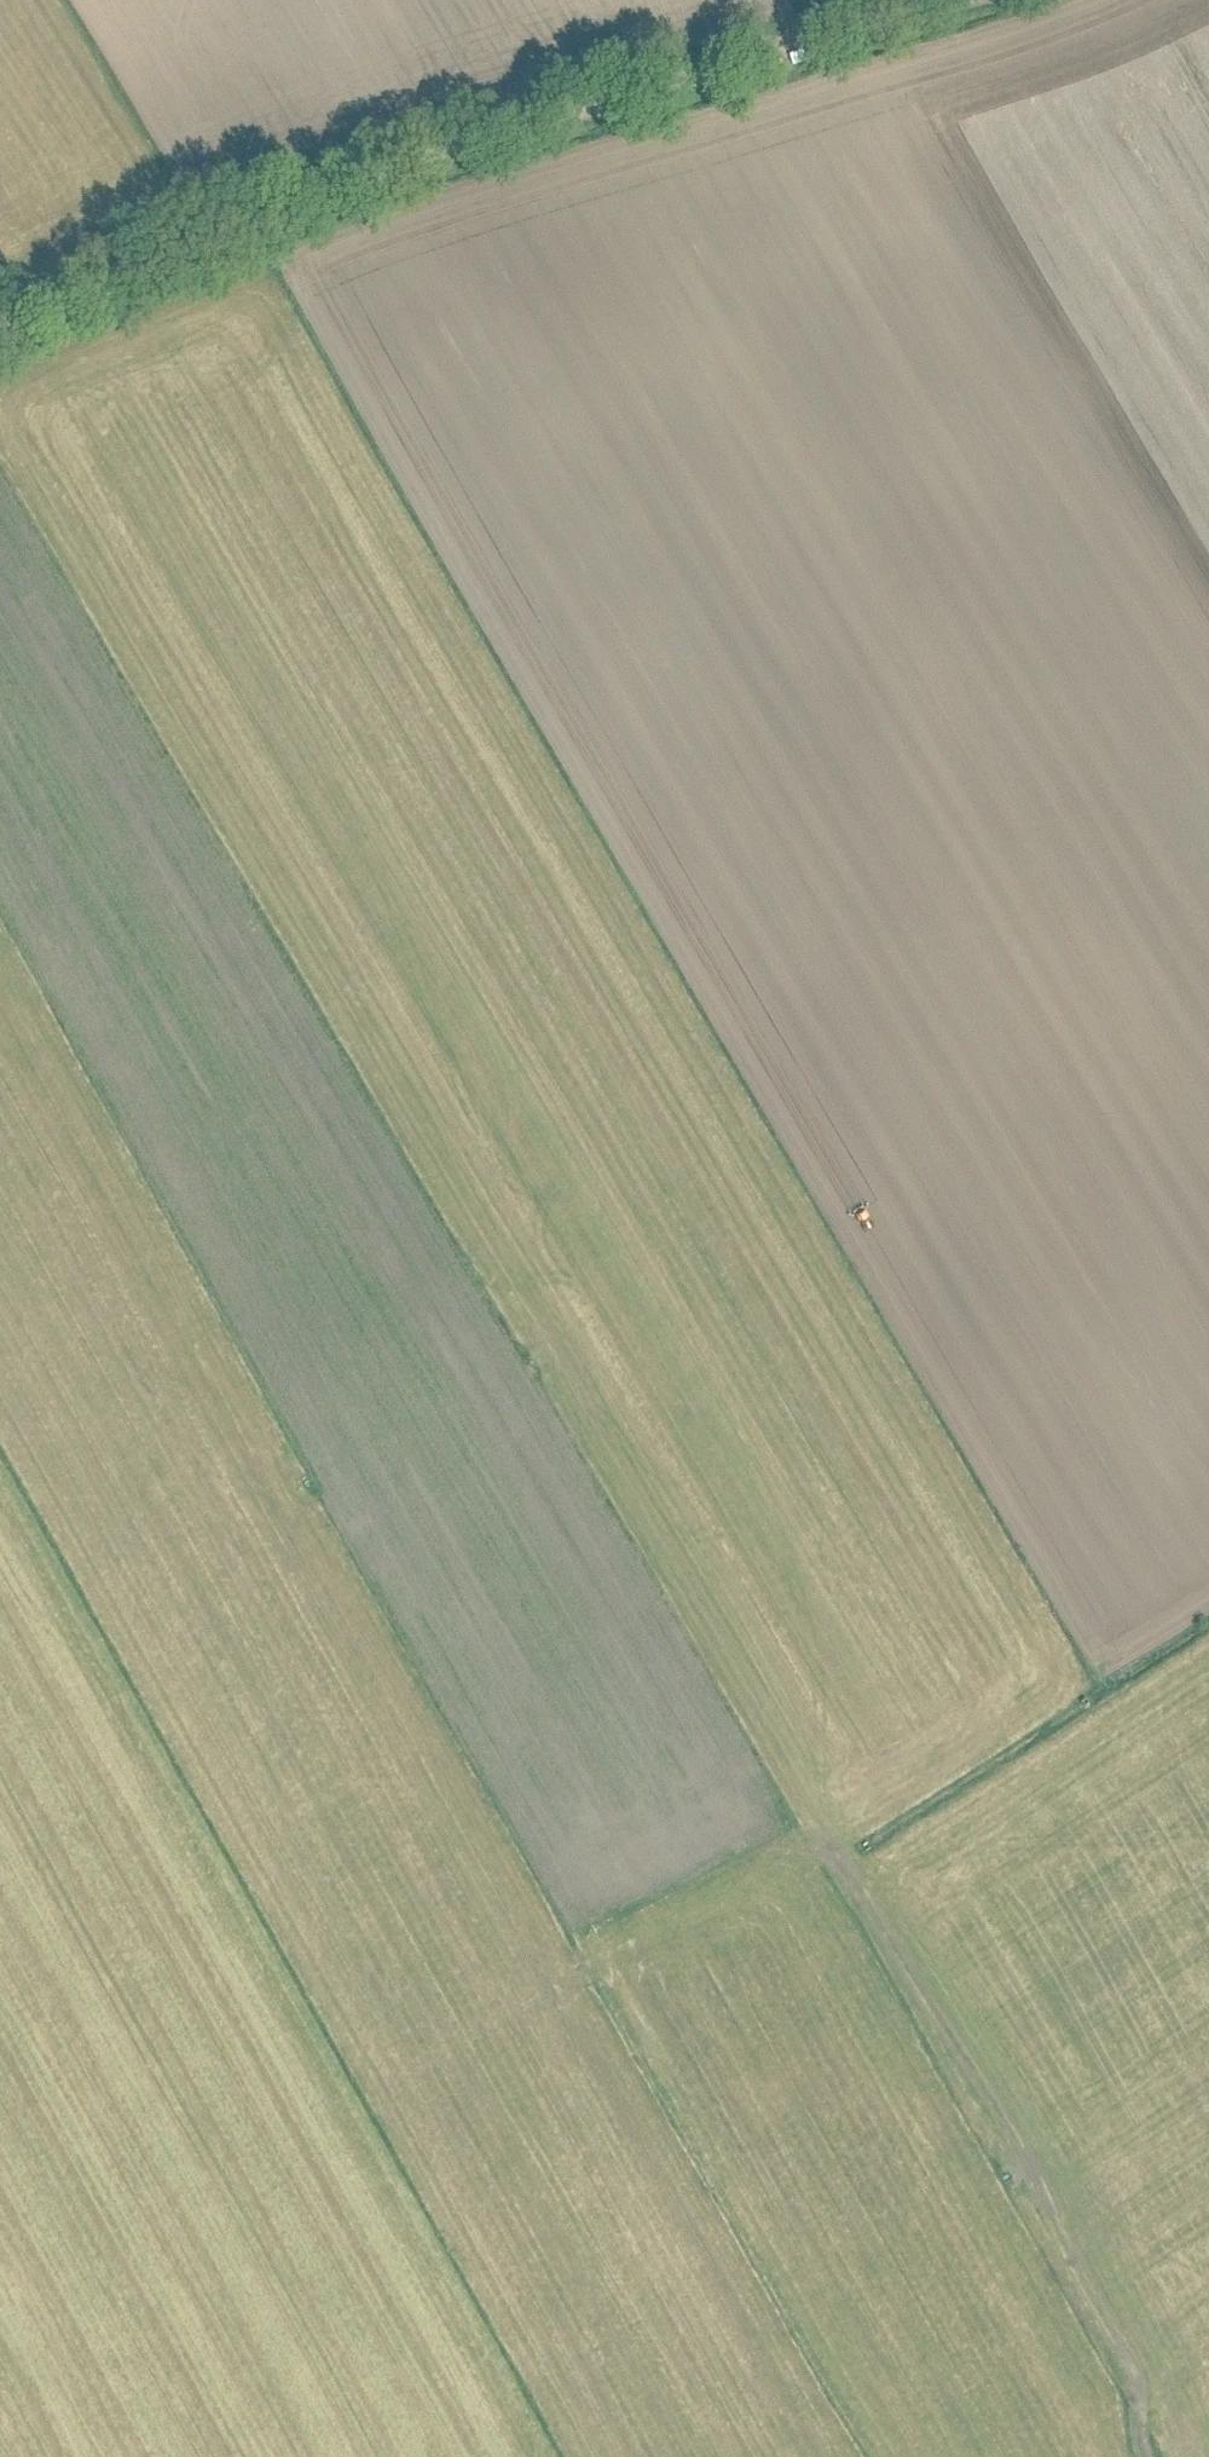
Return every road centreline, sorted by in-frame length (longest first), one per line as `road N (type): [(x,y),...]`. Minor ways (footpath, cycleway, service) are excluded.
road 1 (unclassified): [(0,335),(426,159),(959,0)]

